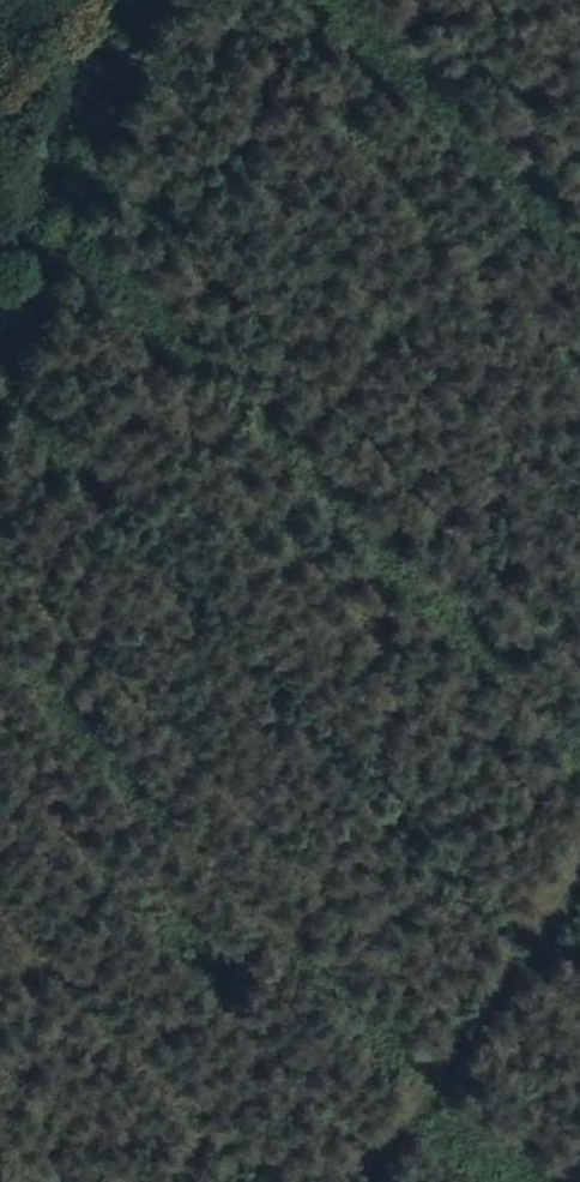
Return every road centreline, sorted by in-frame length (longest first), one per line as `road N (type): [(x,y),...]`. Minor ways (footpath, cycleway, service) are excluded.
road 1 (track): [(161,0),(70,244),(0,387)]
road 2 (track): [(353,1181),(579,849)]

